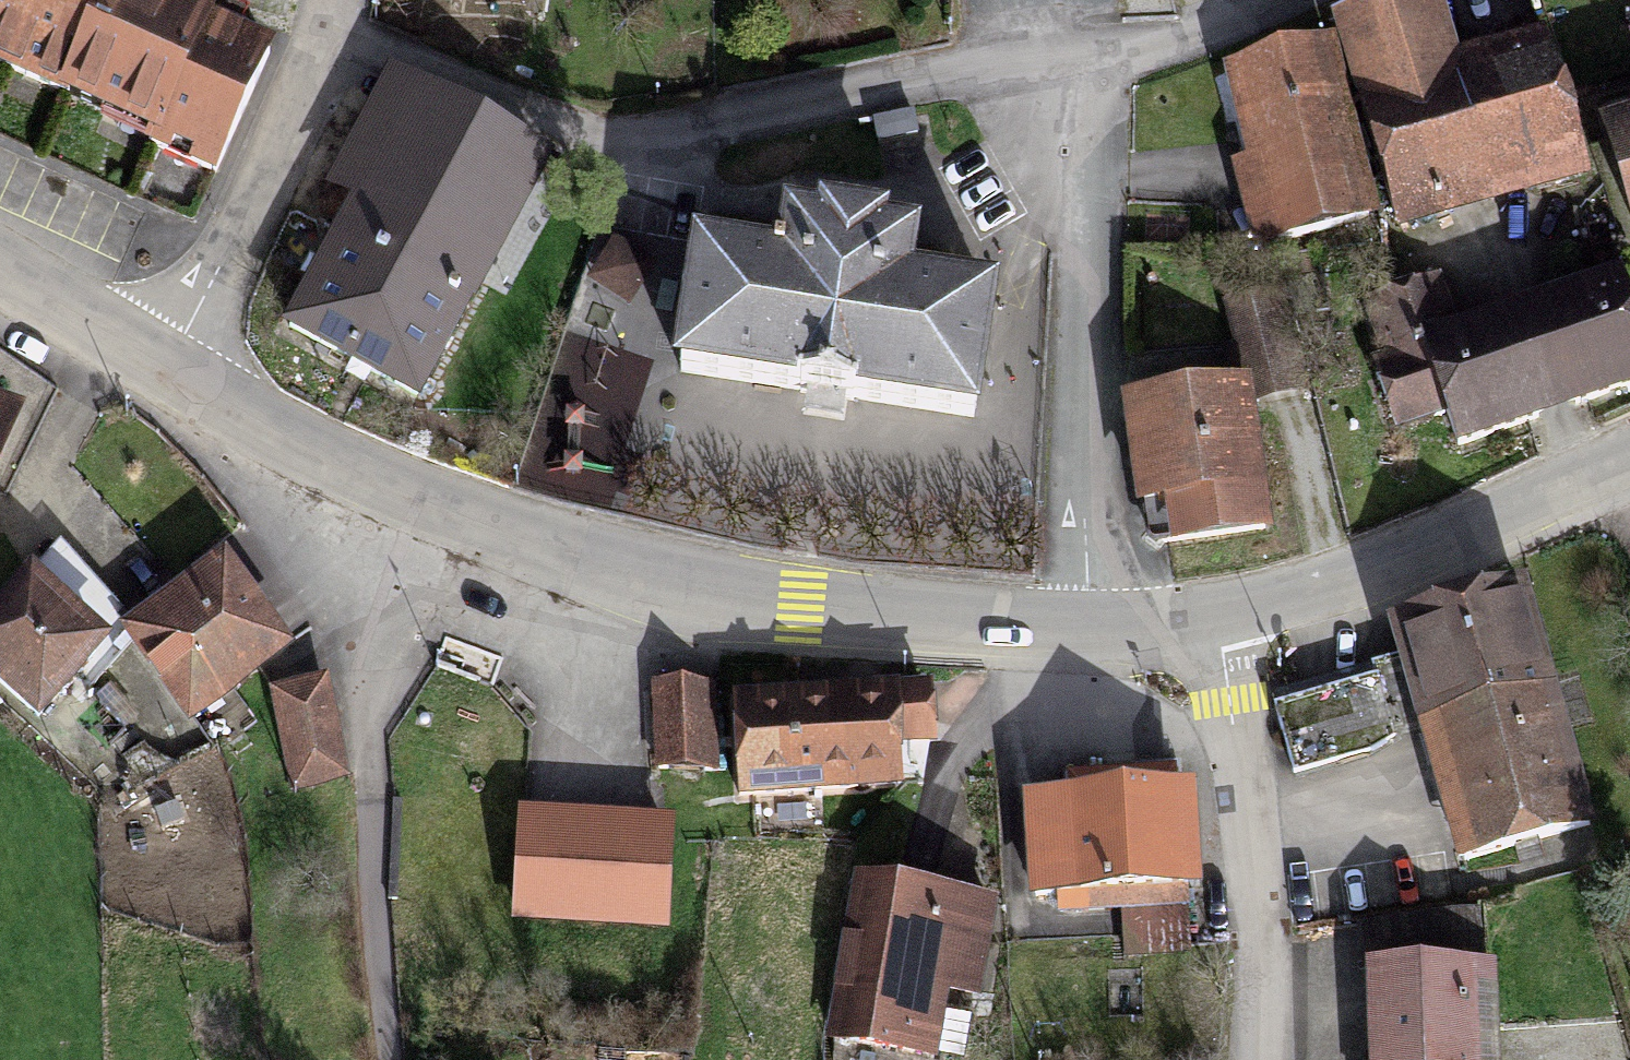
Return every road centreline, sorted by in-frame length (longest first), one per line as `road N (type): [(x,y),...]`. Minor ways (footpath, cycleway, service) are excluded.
road 1 (residential): [(329,32),(584,136),(666,137),(998,78),(1091,74)]
road 2 (residential): [(1081,635),(798,616),(576,569),(325,470)]
road 3 (residential): [(389,1059),(360,722),(325,470)]
road 4 (residential): [(1081,635),(1091,74)]
road 5 (residential): [(1629,463),(1379,580),(1207,631)]
road 6 (residential): [(1207,631),(1252,821),(1257,1059)]
road 7 (residential): [(165,373),(329,32)]
road 8 (residential): [(1091,74),(1264,21),(1304,0)]
road 9 (residential): [(165,373),(0,273)]
road 10 (residential): [(325,470),(165,373)]
road 11 (residential): [(1207,631),(1081,635)]

